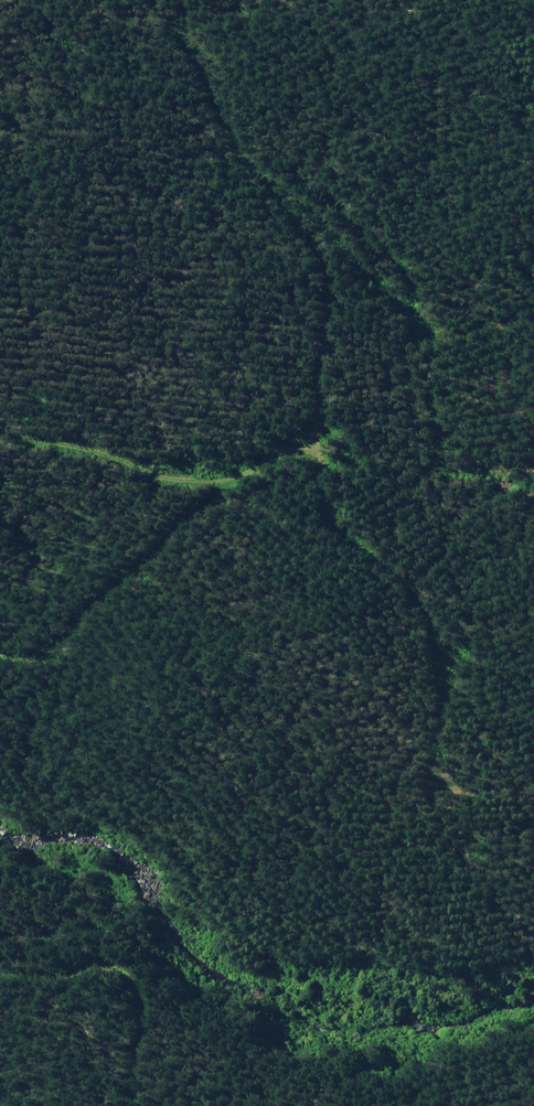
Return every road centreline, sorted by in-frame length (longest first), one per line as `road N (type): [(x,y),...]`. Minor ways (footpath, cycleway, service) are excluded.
road 1 (track): [(321,396),(310,289),(184,135),(177,63),(186,5)]
road 2 (track): [(321,396),(278,480),(170,576),(19,647),(0,648)]
road 3 (track): [(321,396),(333,473),(405,602),(455,631),(533,628)]

